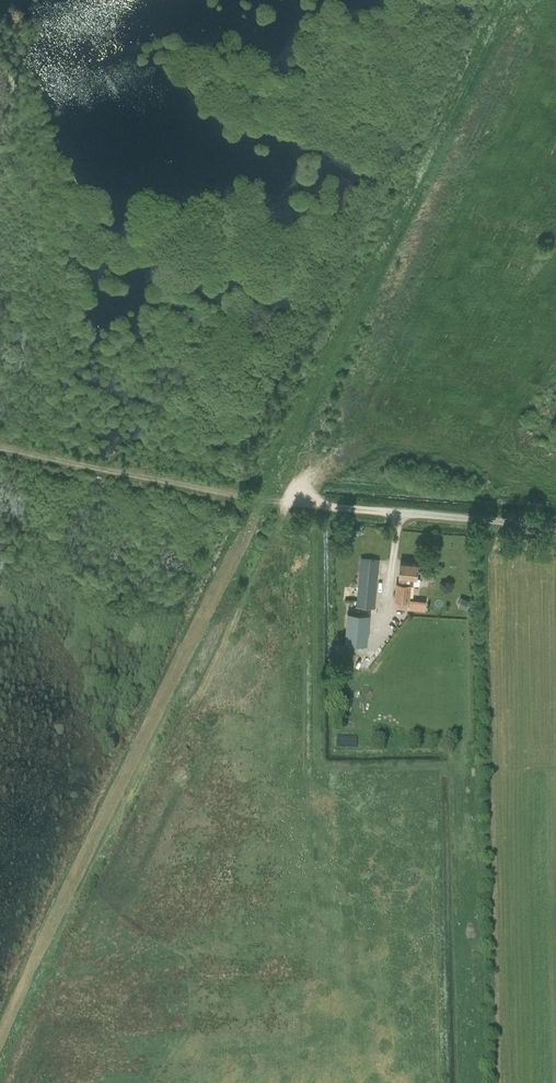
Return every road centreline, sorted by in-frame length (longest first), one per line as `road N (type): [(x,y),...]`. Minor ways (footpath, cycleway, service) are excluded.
road 1 (track): [(0,1047),(269,501)]
road 2 (track): [(269,501),(507,0)]
road 3 (track): [(0,449),(269,501)]
road 4 (unclassified): [(555,524),(378,511)]

